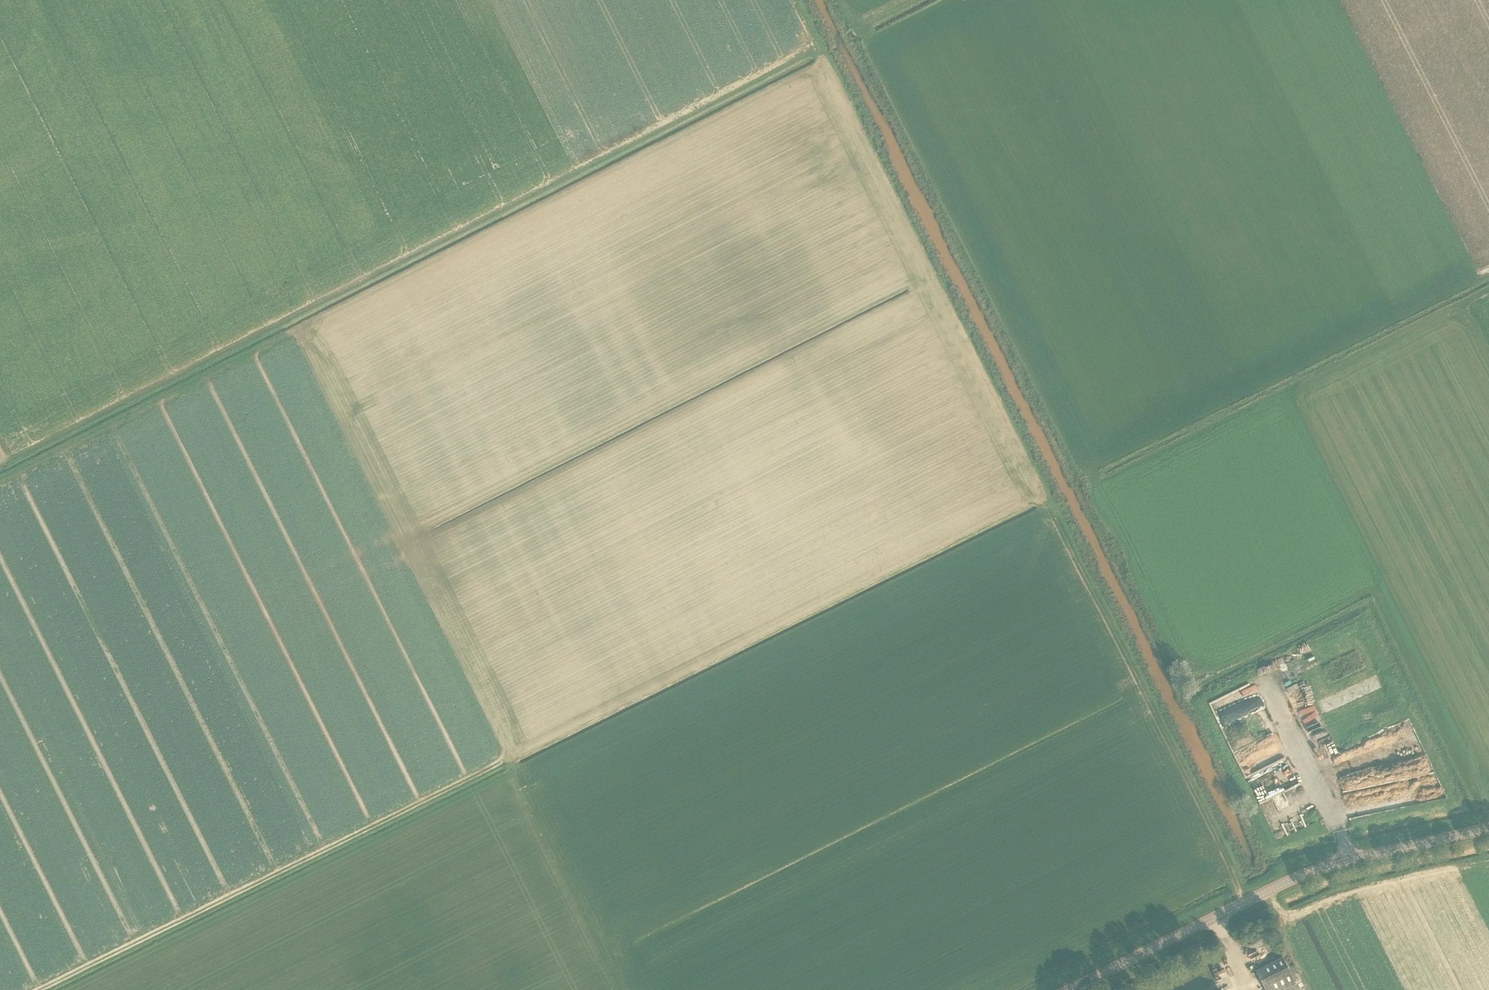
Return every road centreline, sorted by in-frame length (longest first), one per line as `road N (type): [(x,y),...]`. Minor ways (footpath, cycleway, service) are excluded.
road 1 (unclassified): [(1069,989),(1327,865),(1488,827)]

